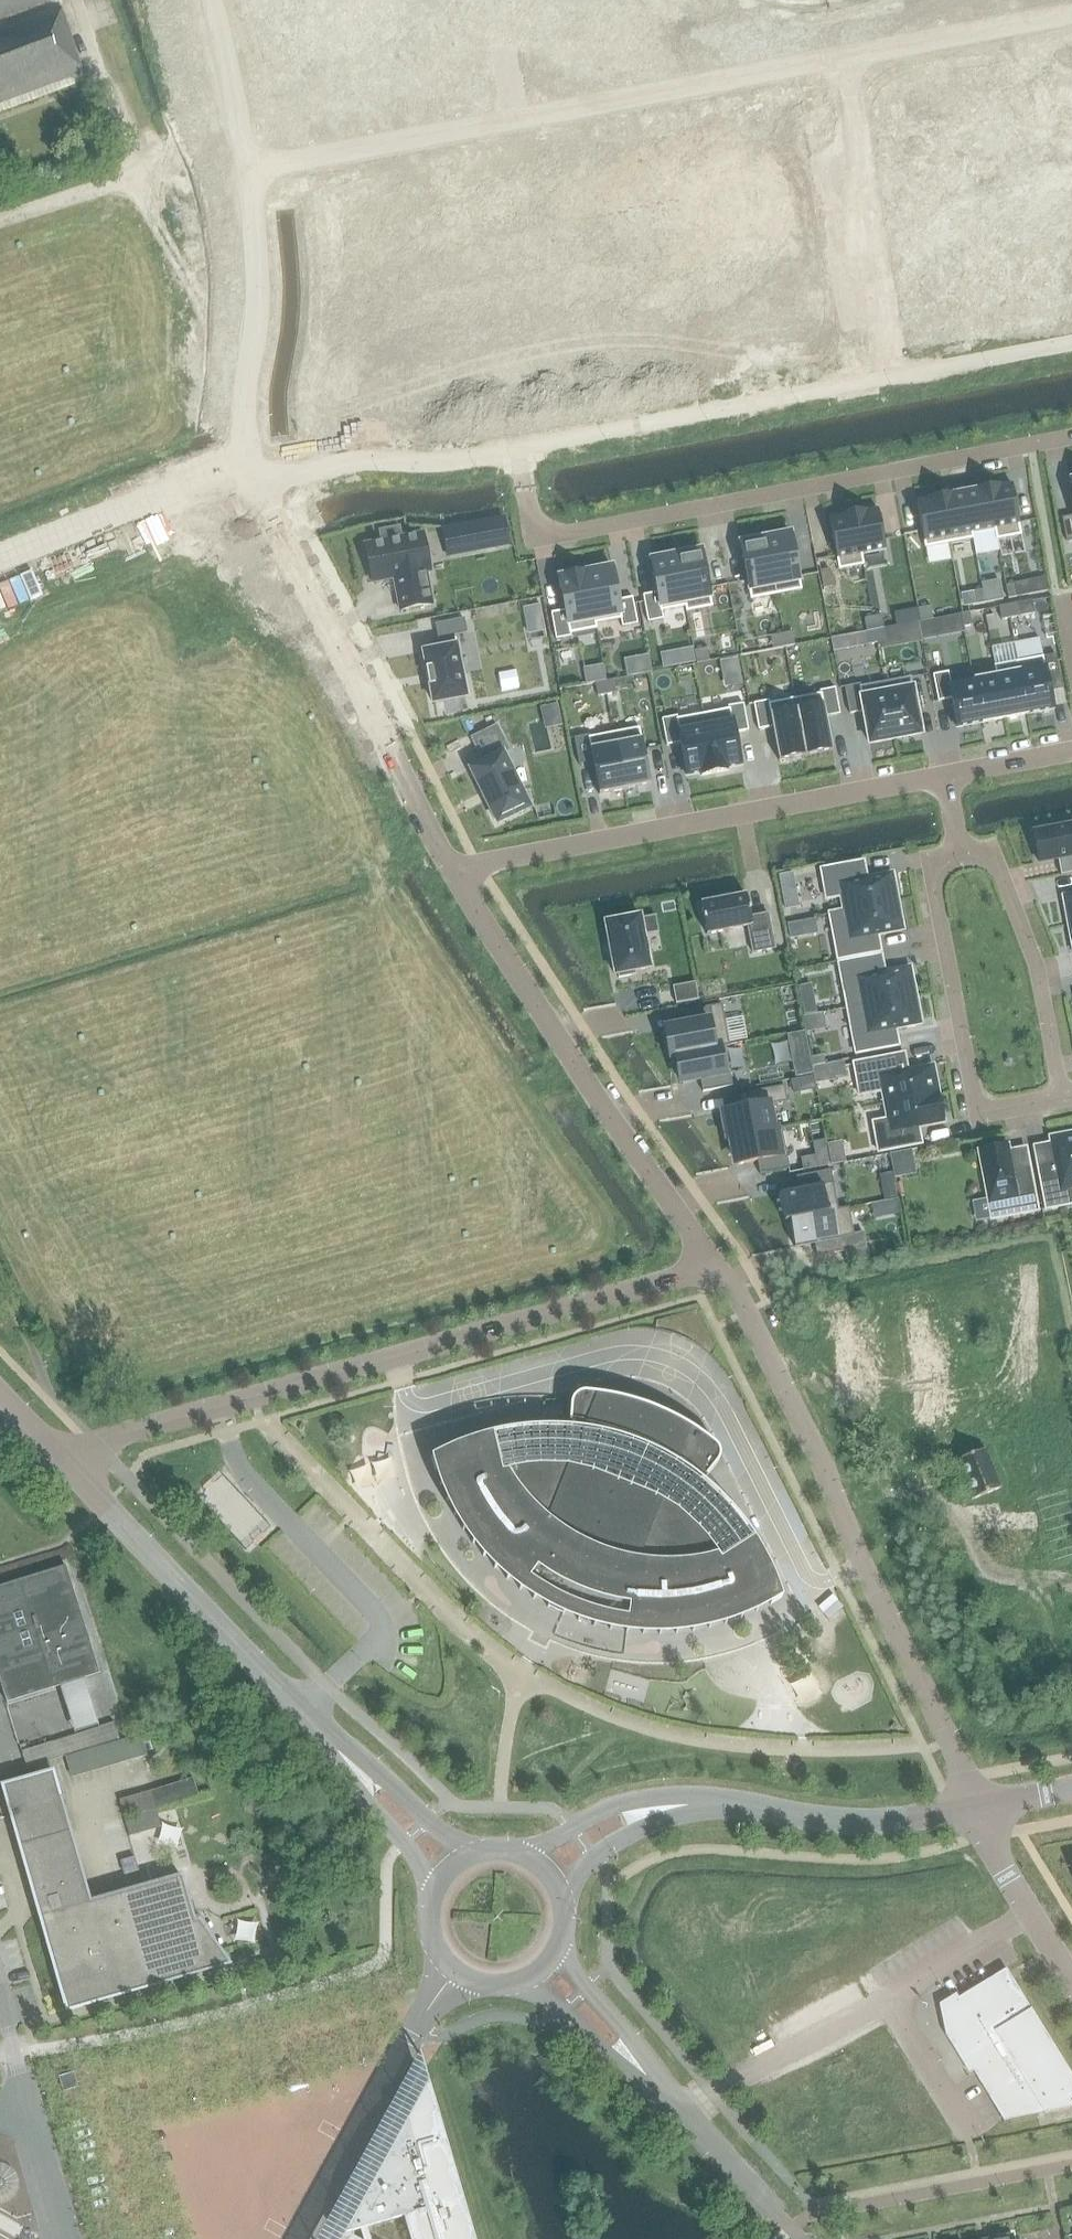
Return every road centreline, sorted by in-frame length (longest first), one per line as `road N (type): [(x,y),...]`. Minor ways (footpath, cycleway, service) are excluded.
road 1 (residential): [(79,1480),(113,1440),(142,1428),(714,1265)]
road 2 (residential): [(1071,439),(545,536),(530,521),(516,449)]
road 3 (residential): [(244,166),(838,54)]
road 4 (residential): [(714,1265),(822,1470),(975,1806)]
road 5 (residential): [(946,775),(451,869)]
road 6 (residential): [(714,1265),(451,869)]
road 7 (residential): [(901,374),(516,449)]
road 8 (tertiary): [(335,1751),(79,1480)]
road 9 (residential): [(1062,1098),(977,1114),(934,888),(941,861),(963,852)]
road 10 (residential): [(267,491),(247,431),(244,387),(259,298),(244,166)]
road 11 (residential): [(838,54),(901,374)]
road 12 (unclassified): [(300,2238),(414,2029),(457,1971)]
road 13 (tertiary): [(975,1806),(864,1823),(692,1803)]
road 14 (residential): [(963,852),(980,851),(999,870),(1042,989),(1062,1098)]
road 15 (residential): [(516,449),(436,462),(359,460),(267,491)]
road 16 (unclassified): [(0,2007),(66,2238)]
road 17 (residential): [(838,54),(1071,9)]
road 18 (residential): [(451,869),(352,664)]
road 19 (residential): [(647,2075),(801,2238)]
road 20 (residential): [(975,1806),(985,1836),(1071,1982)]
road 21 (residential): [(352,664),(326,624),(215,530)]
road 22 (residential): [(352,664),(267,491)]
road 23 (tertiary): [(489,1848),(444,1834),(335,1751)]
road 24 (tertiary): [(692,1803),(643,1800),(610,1809),(520,1852)]
road 25 (tertiary): [(335,1751),(417,1861),(431,1898)]
road 26 (residential): [(1071,340),(901,374)]
road 27 (residential): [(244,166),(210,0)]
road 28 (residential): [(516,1981),(538,1990),(606,2057),(647,2075)]
road 29 (tertiary): [(562,1896),(593,1857),(692,1803)]
road 30 (residential): [(647,2075),(628,2034),(586,1988),(560,1941)]
road 31 (residential): [(1071,751),(946,775)]

